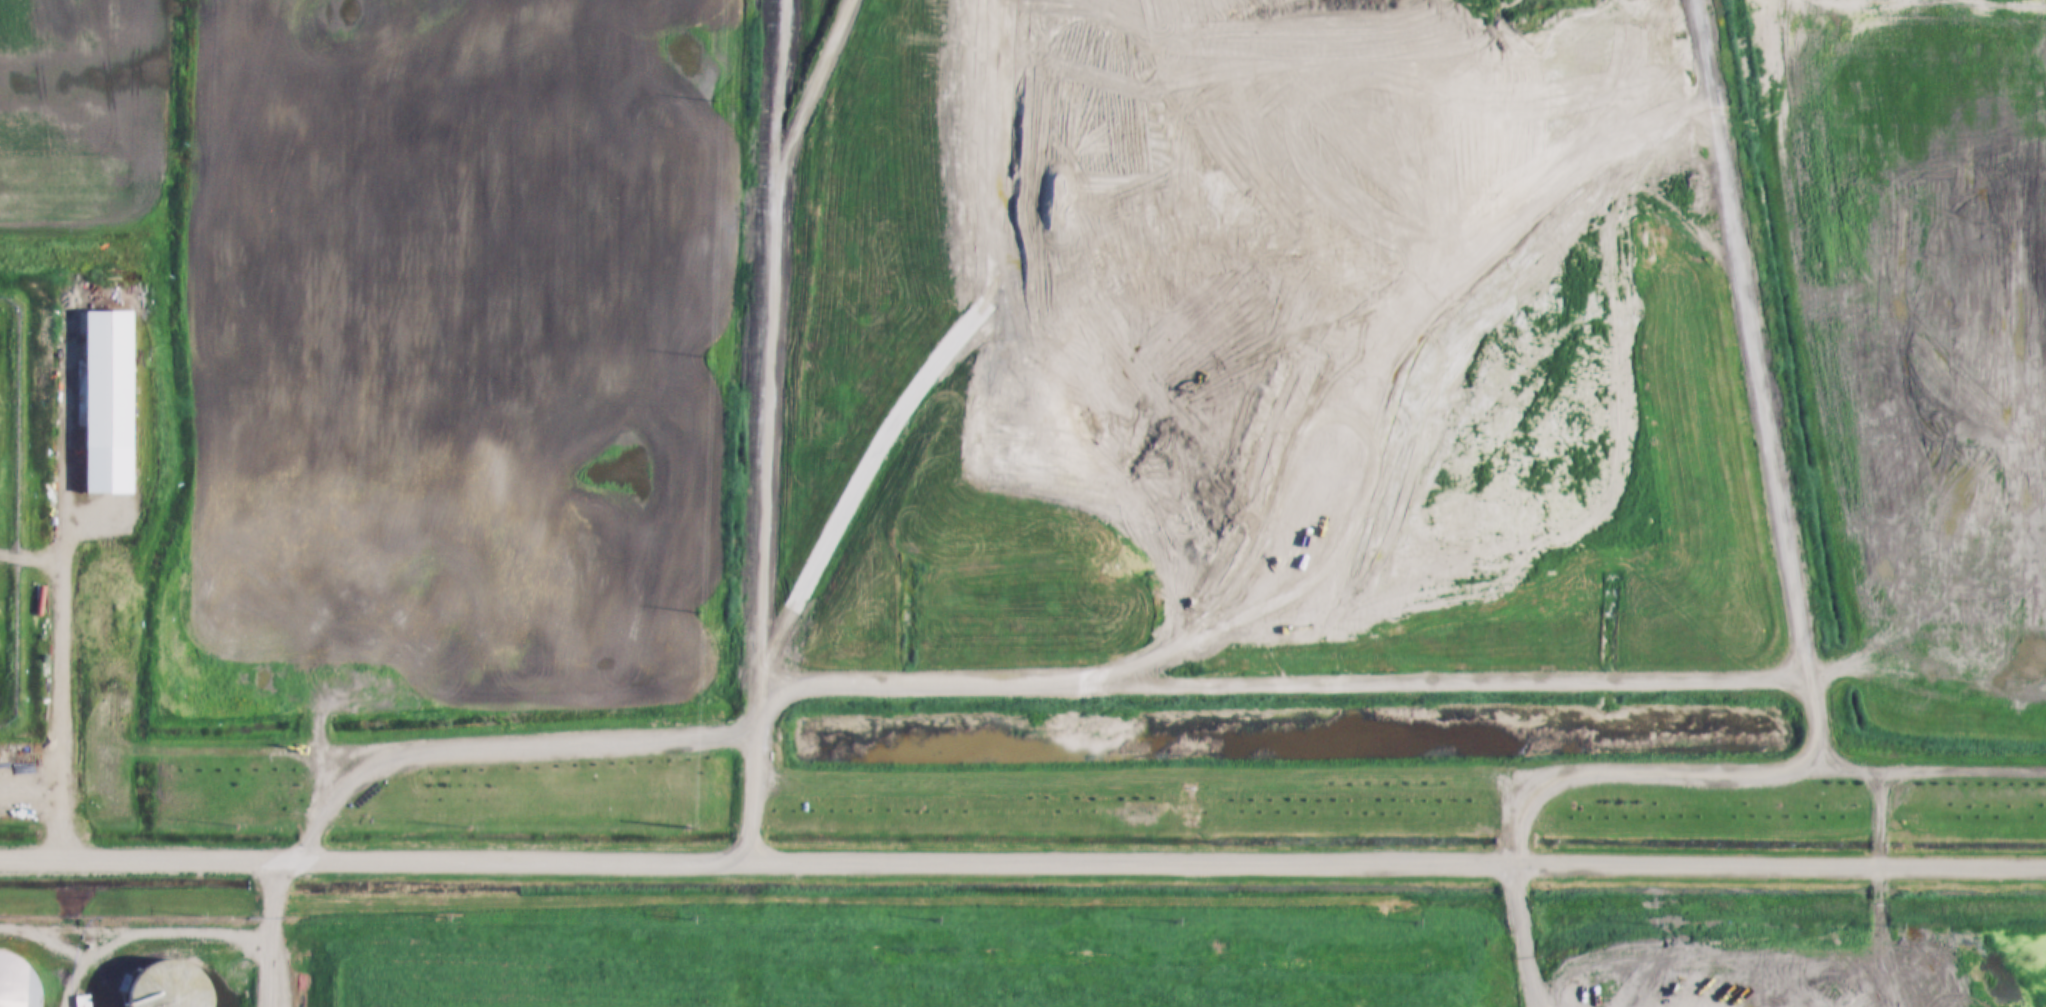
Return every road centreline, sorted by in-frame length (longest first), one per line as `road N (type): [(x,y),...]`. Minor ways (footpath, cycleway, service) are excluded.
road 1 (residential): [(0,858),(2045,871)]
road 2 (track): [(268,946),(159,948),(59,965)]

